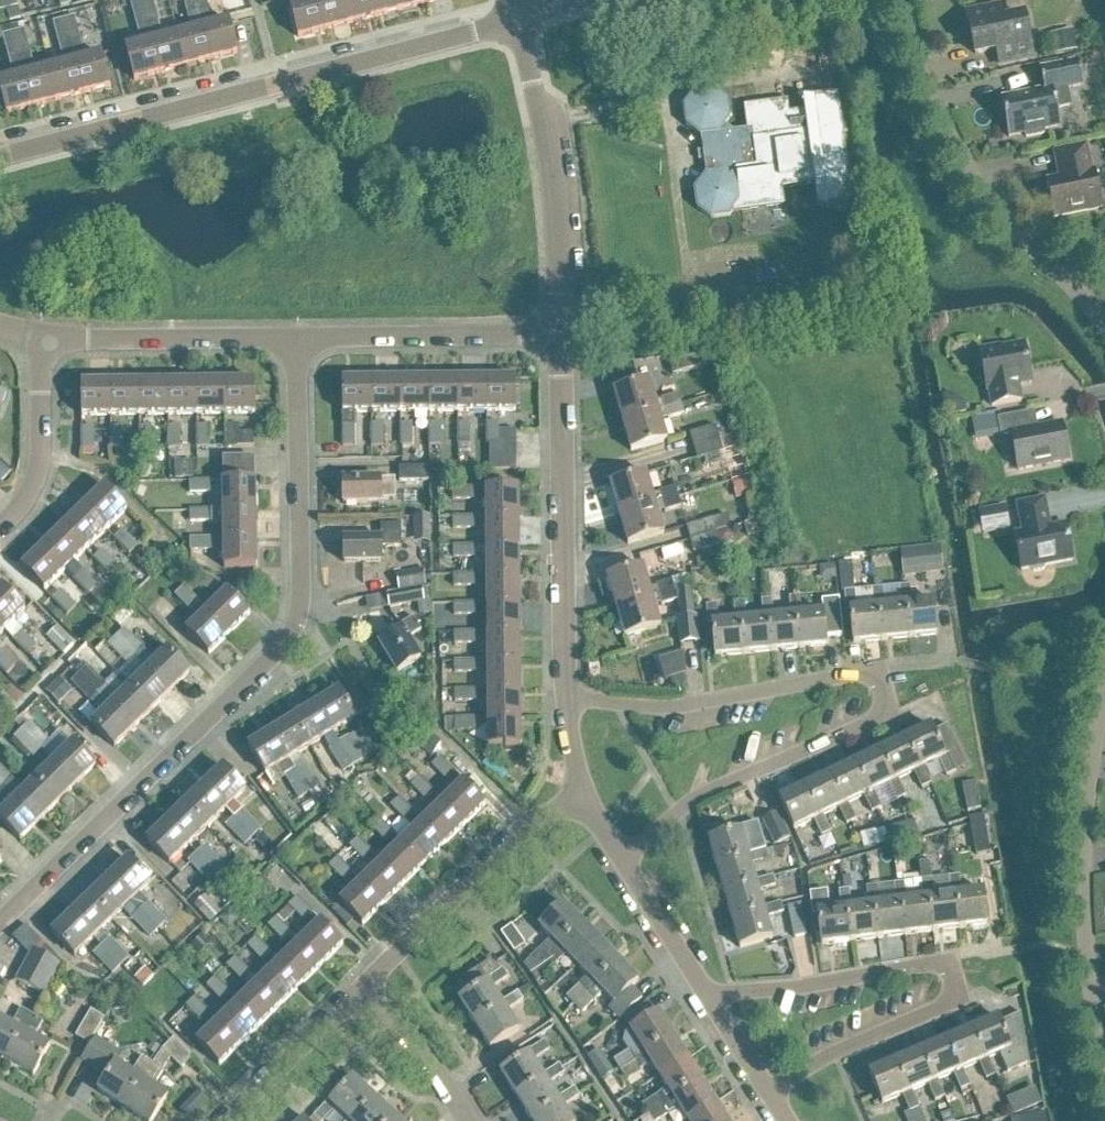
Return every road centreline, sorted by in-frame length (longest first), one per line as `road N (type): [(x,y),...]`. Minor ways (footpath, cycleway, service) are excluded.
road 1 (residential): [(0,925),(294,628),(301,601),(296,340)]
road 2 (residential): [(0,155),(521,22)]
road 3 (residential): [(709,1004),(724,995),(946,962),(960,999),(835,1053),(768,1095)]
road 4 (residential): [(901,0),(953,144),(1104,331)]
road 5 (residential): [(566,699),(561,381),(552,336)]
road 6 (residential): [(1104,704),(1083,864),(1086,955),(1104,1063)]
road 7 (residential): [(623,864),(703,796),(889,714),(878,670)]
road 8 (residential): [(552,336),(560,295),(553,184),(521,22)]
road 9 (residential): [(566,699),(679,706),(878,670)]
road 10 (residential): [(357,990),(517,835),(581,795)]
road 11 (residential): [(296,340),(552,336)]
road 12 (residential): [(49,341),(296,340)]
road 13 (residential): [(0,528),(37,475),(49,341)]
road 14 (residential): [(231,1120),(357,990)]
road 15 (residential): [(463,1120),(423,1059),(357,990)]
road 16 (residential): [(709,1004),(623,864)]

